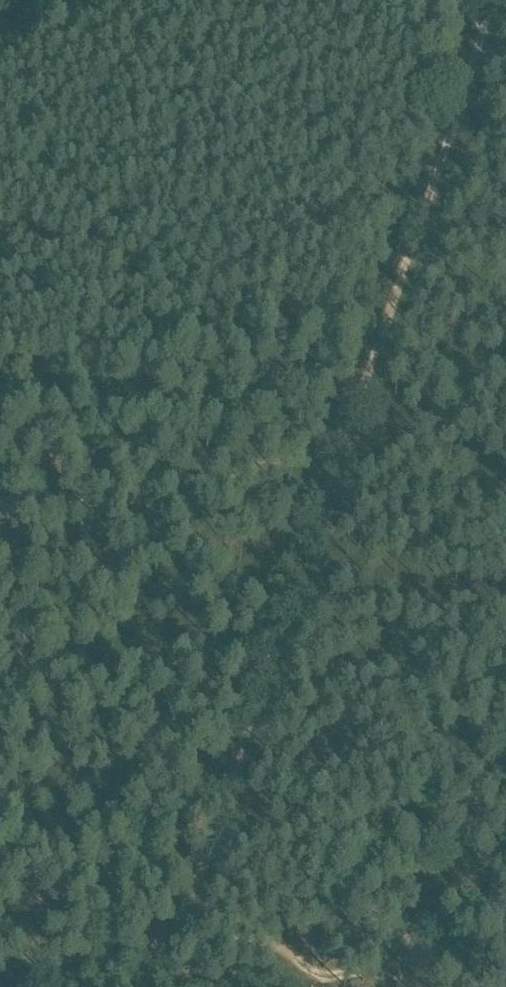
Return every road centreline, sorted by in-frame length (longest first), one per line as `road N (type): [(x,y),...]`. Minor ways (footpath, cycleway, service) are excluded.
road 1 (track): [(498,0),(202,943),(179,951)]
road 2 (track): [(354,451),(0,536)]
road 3 (track): [(367,986),(206,930)]

